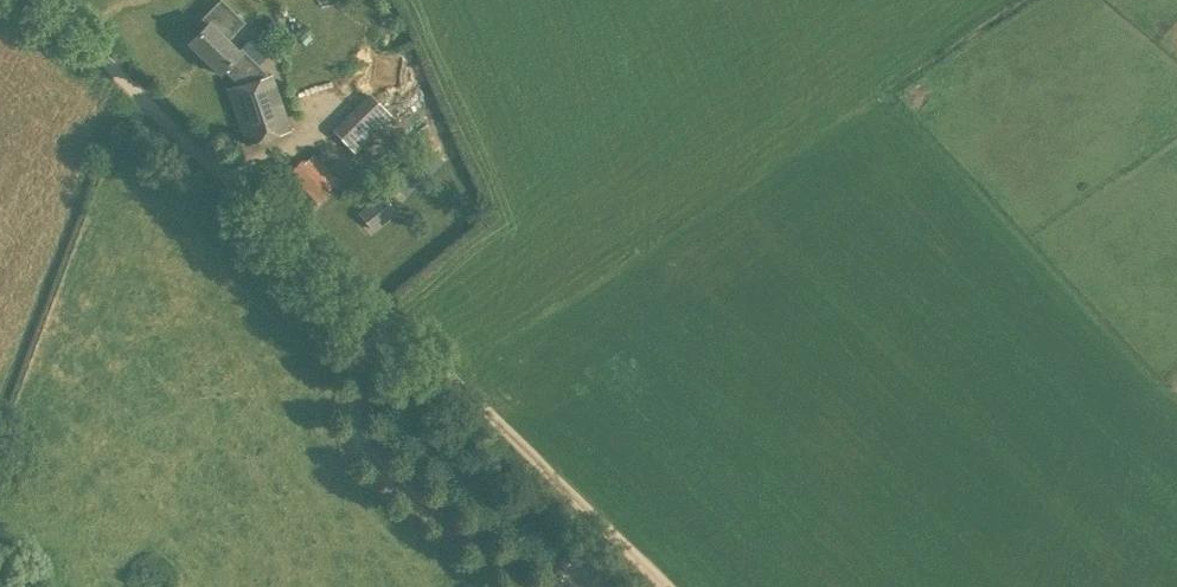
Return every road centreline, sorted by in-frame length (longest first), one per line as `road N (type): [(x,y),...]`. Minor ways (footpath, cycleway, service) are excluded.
road 1 (track): [(668,586),(194,148),(51,0)]
road 2 (track): [(532,586),(476,524),(382,450),(354,395),(375,317)]

